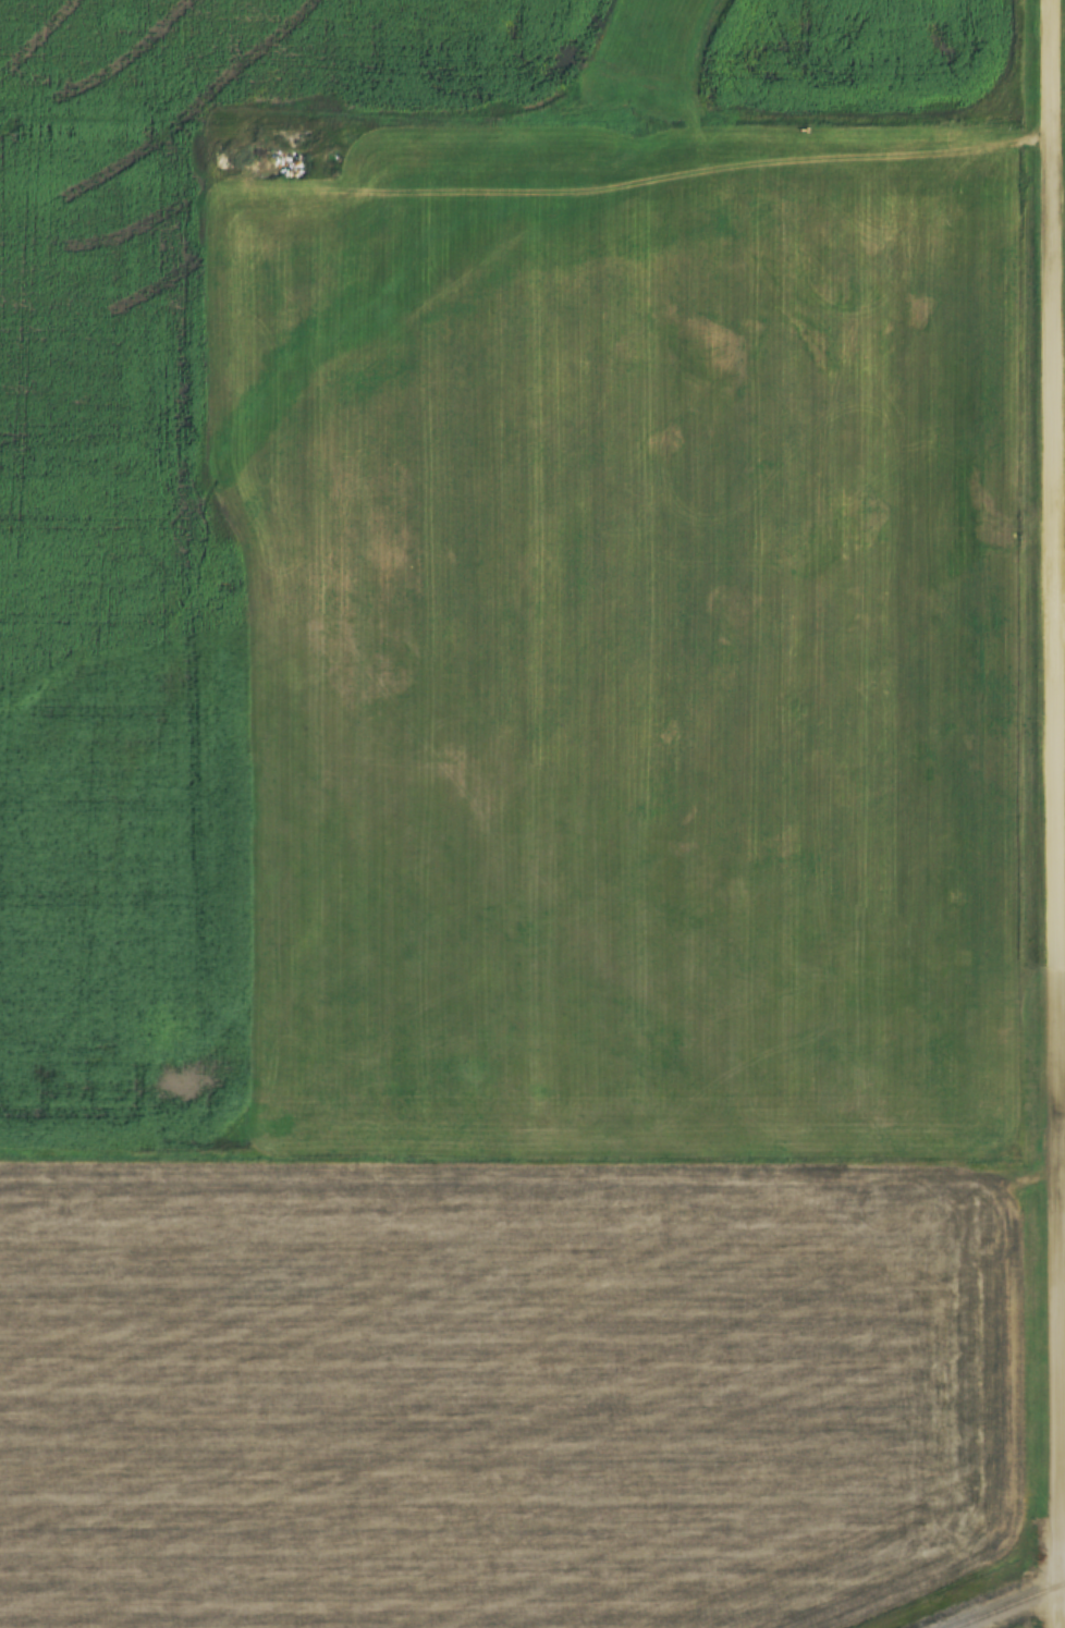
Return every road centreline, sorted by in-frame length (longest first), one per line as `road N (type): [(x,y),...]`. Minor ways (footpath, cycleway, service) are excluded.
road 1 (tertiary): [(1061,1627),(1058,0)]

